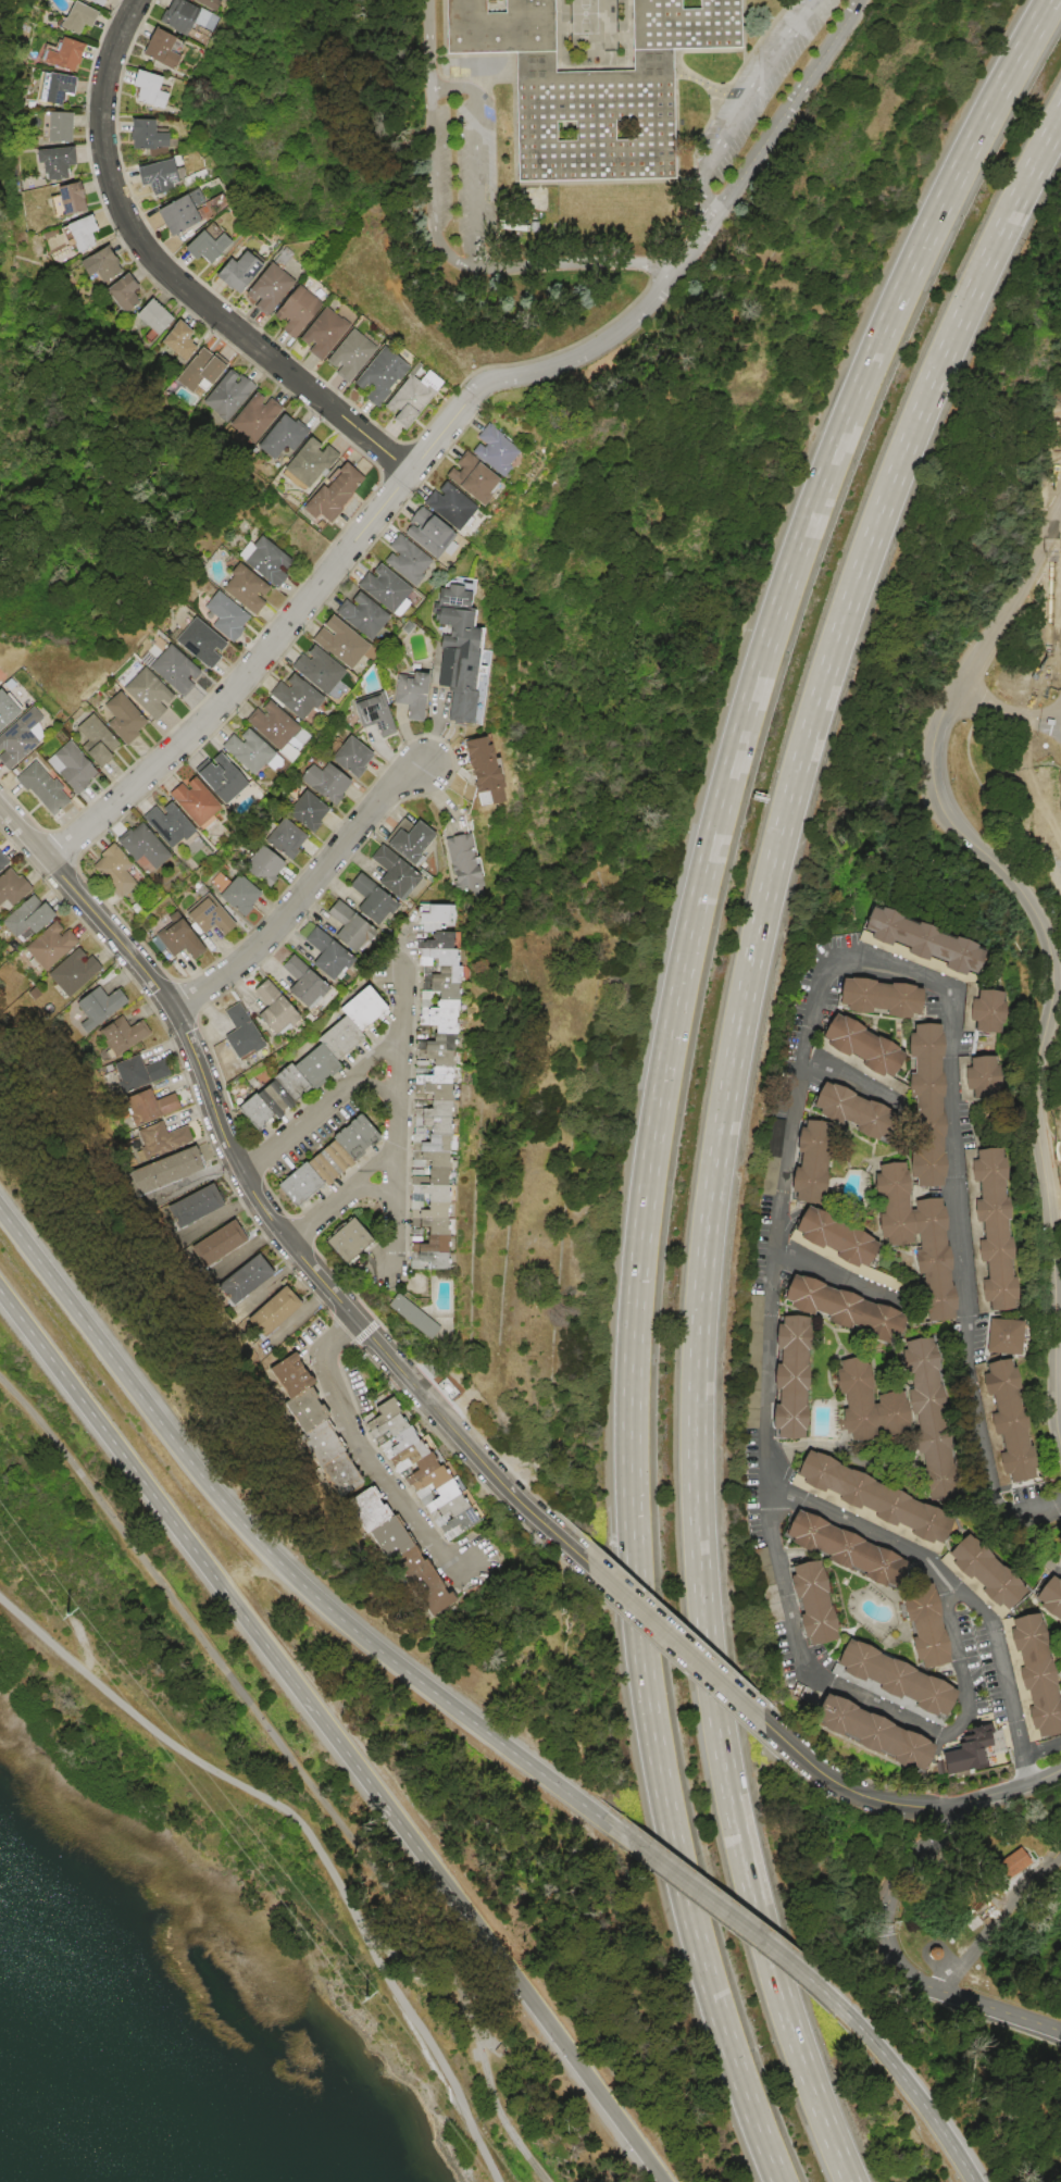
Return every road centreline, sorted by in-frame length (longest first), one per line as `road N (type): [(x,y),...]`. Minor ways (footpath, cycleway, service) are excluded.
road 1 (motorway): [(1049,0),(911,266),(798,546),(704,868),(644,1201),(629,1468),(652,1735),(694,1933),(779,2181)]
road 2 (motorway): [(850,2181),(760,1927),(708,1662),(695,1396),(710,1195),(750,961),(826,668),(932,383),(1060,113)]
road 3 (residential): [(956,1145),(949,981),(891,962),(838,962),(827,971),(806,1050),(785,1193),(772,1317),(767,1514),(808,1668),(944,1738)]
road 4 (tertiary): [(1060,518),(957,694),(936,749),(940,796),(970,837),(1038,901),(1057,969),(1036,1080),(1057,1255),(1060,1424)]
road 5 (tertiary): [(0,806),(174,1009),(236,1159),(279,1230),(502,1485),(585,1562)]
road 6 (motorway): [(610,1826),(378,1650),(266,1550),(0,1211)]
road 7 (residential): [(474,395),(209,722),(50,863)]
road 8 (residential): [(413,473),(177,283),(130,227),(108,163),(105,92),(141,0)]
road 9 (residential): [(474,395),(498,379),(566,364),(636,323),(666,273),(716,219),(862,0)]
road 10 (motorway): [(0,1292),(305,1699)]
road 11 (residential): [(1060,1504),(1020,1513),(995,1497),(969,1380),(956,1145)]
road 12 (residential): [(765,1487),(920,1557),(994,1622),(1025,1757)]
road 13 (residential): [(174,1009),(251,958),(390,791),(426,768)]
road 14 (motorway): [(469,1916),(665,2181)]
road 15 (residential): [(376,1272),(390,1250),(394,964)]
road 16 (residential): [(358,1322),(328,1355),(355,1442),(436,1551),(472,1563)]
road 17 (motorway): [(848,2018),(610,1826)]
road 18 (motorway): [(305,1699),(469,1916)]
road 19 (tertiary): [(585,1562),(761,1721)]
road 20 (tertiary): [(761,1721),(817,1771),(865,1797),(920,1806),(966,1801)]
road 21 (motorway): [(973,2181),(934,2119),(848,2018)]
road 22 (residential): [(396,1039),(245,1176)]
road 23 (residential): [(940,1570),(969,1692),(962,1719),(944,1738)]
road 24 (residential): [(777,1252),(923,1311)]
road 25 (residential): [(966,1801),(900,1875),(884,1923)]
road 26 (residential): [(291,1245),(392,1147)]

